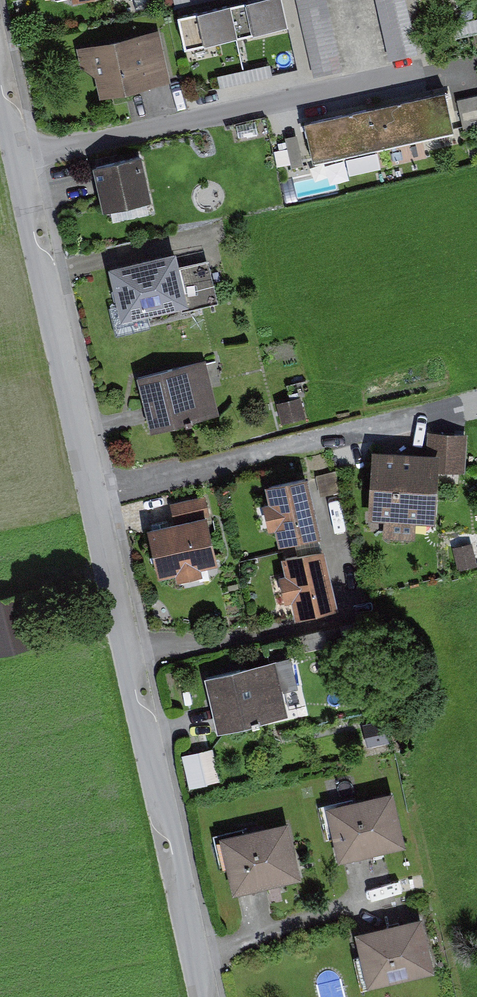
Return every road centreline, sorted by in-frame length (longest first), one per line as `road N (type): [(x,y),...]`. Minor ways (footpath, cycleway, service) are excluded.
road 1 (residential): [(203,996),(22,154)]
road 2 (residential): [(22,154),(428,73)]

